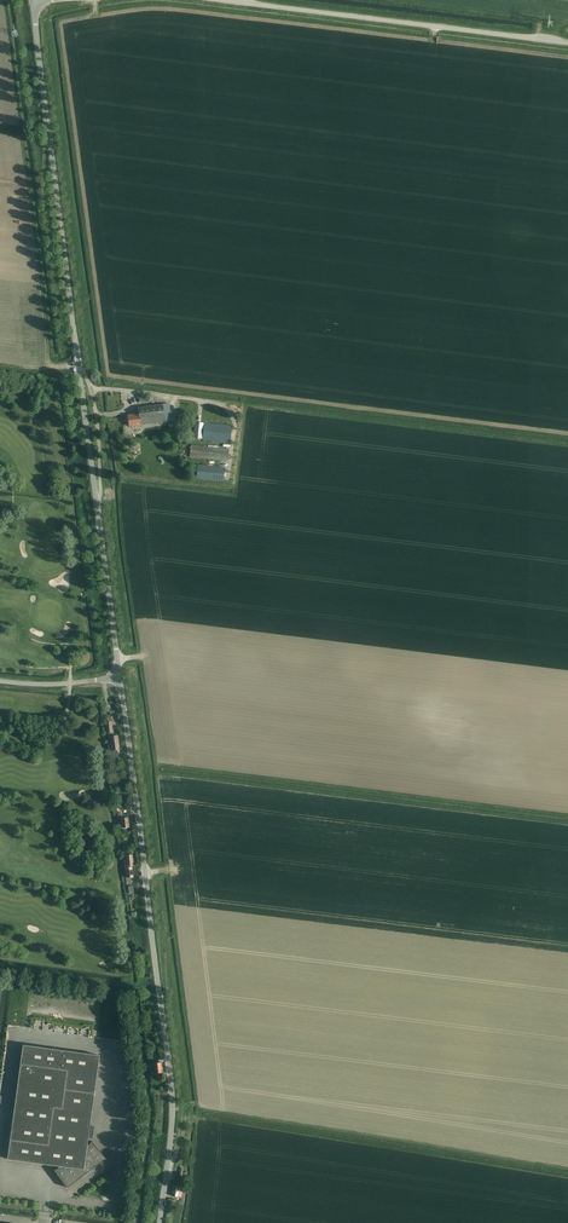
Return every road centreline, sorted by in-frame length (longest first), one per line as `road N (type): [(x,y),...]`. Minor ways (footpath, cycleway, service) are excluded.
road 1 (unclassified): [(120,679),(33,6)]
road 2 (unclassified): [(159,1222),(173,1089),(120,679)]
road 3 (unclassified): [(567,43),(211,0)]
road 4 (residential): [(120,679),(0,681)]

